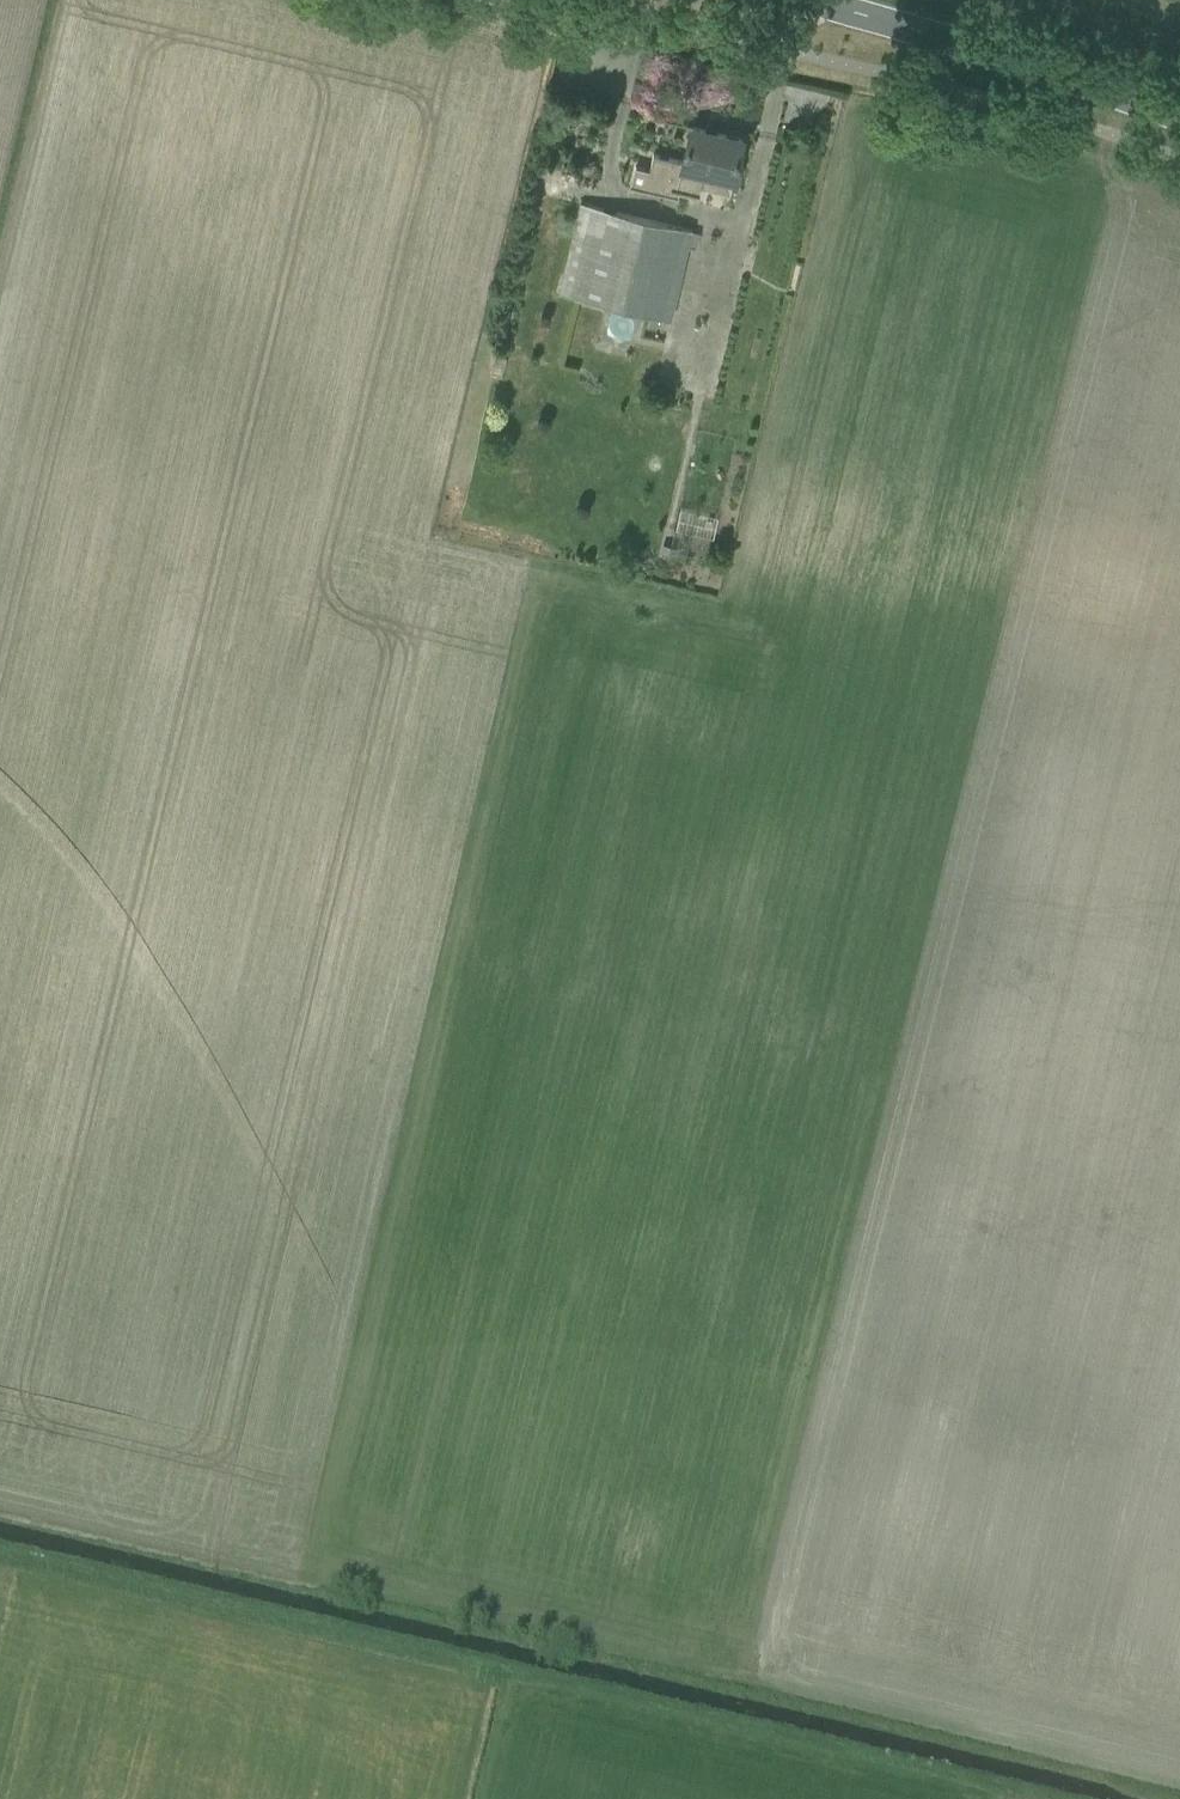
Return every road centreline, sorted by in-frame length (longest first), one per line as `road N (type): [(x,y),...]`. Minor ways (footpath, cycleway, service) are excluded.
road 1 (tertiary): [(1179,118),(807,0)]

